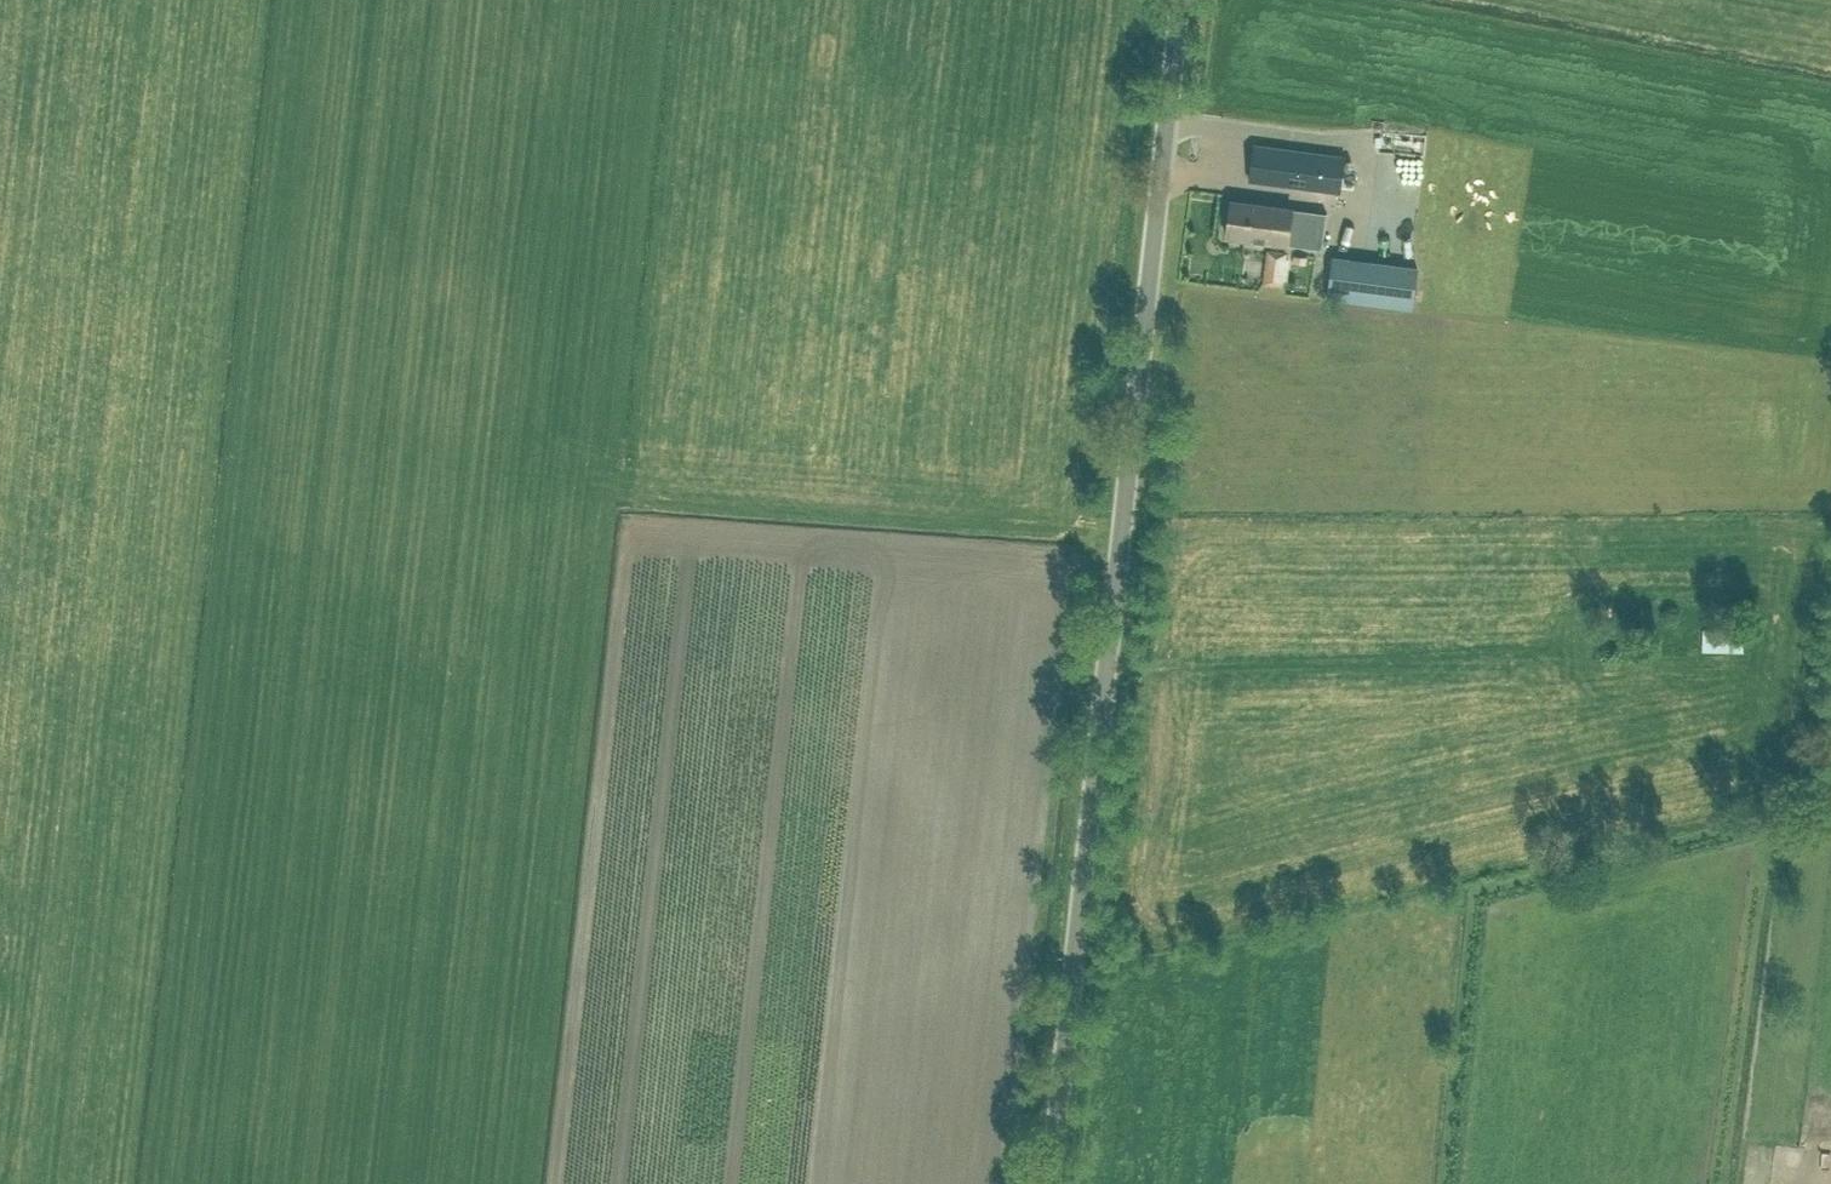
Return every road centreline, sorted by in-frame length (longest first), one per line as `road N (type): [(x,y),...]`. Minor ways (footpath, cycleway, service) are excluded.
road 1 (unclassified): [(1048,1183),(1180,0)]

